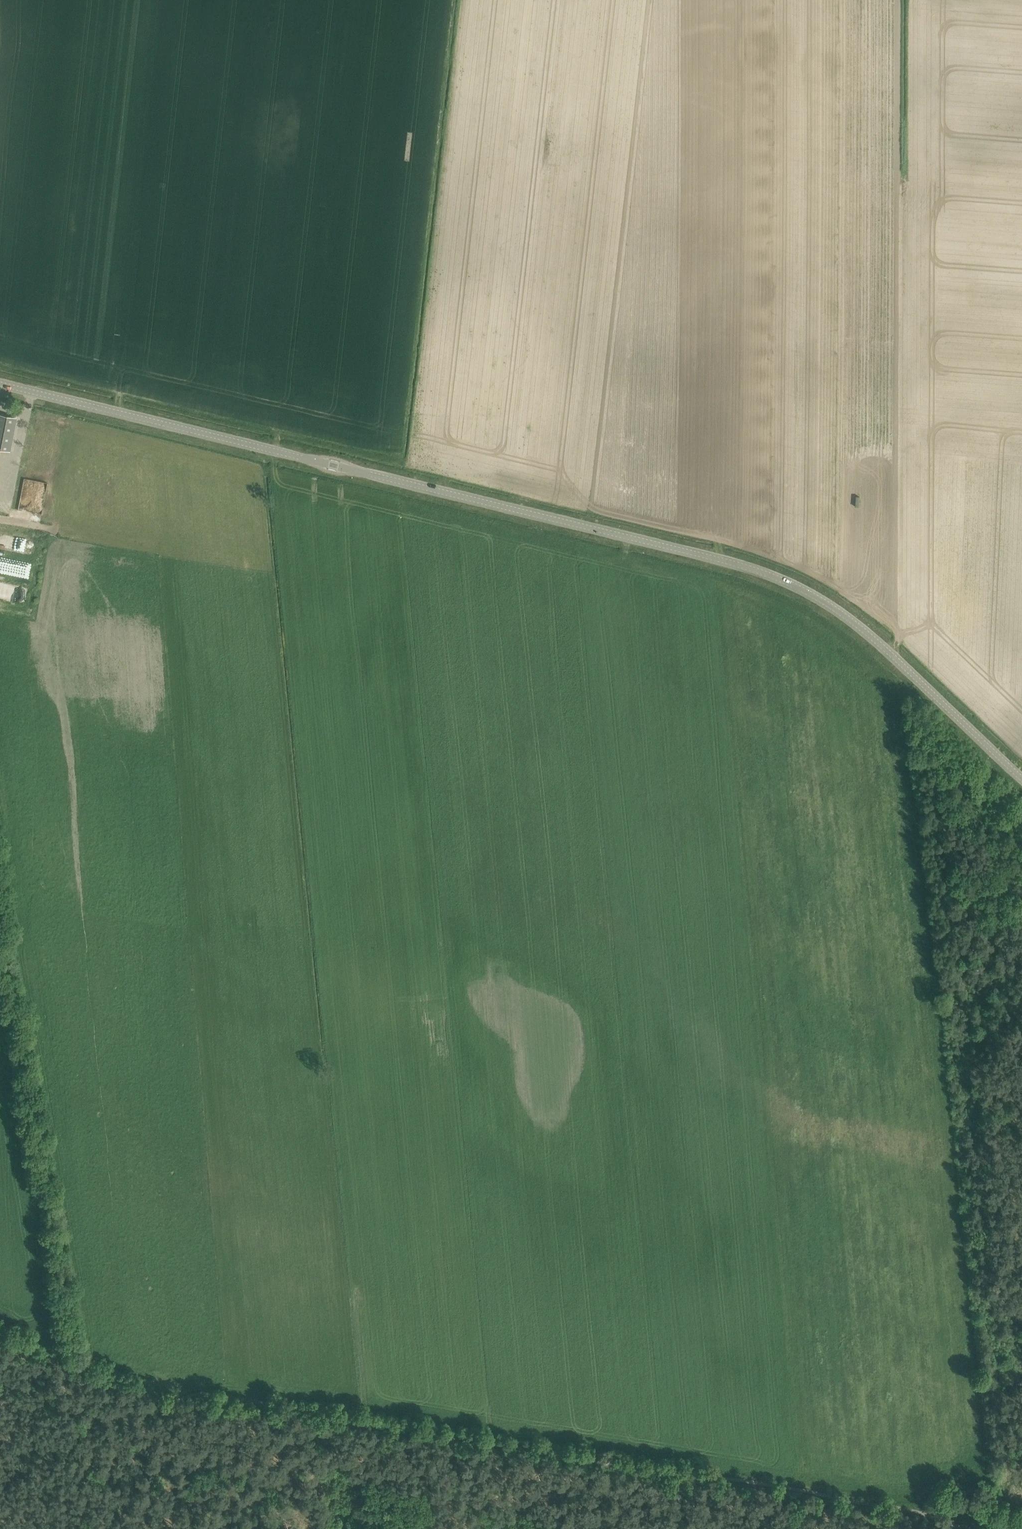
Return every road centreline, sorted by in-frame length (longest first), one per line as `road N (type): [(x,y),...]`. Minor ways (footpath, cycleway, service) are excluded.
road 1 (tertiary): [(0,384),(770,575),(852,622),(1021,779)]
road 2 (track): [(1004,1528),(217,1397),(151,1418)]
road 3 (track): [(151,1418),(90,1419),(0,1388)]

